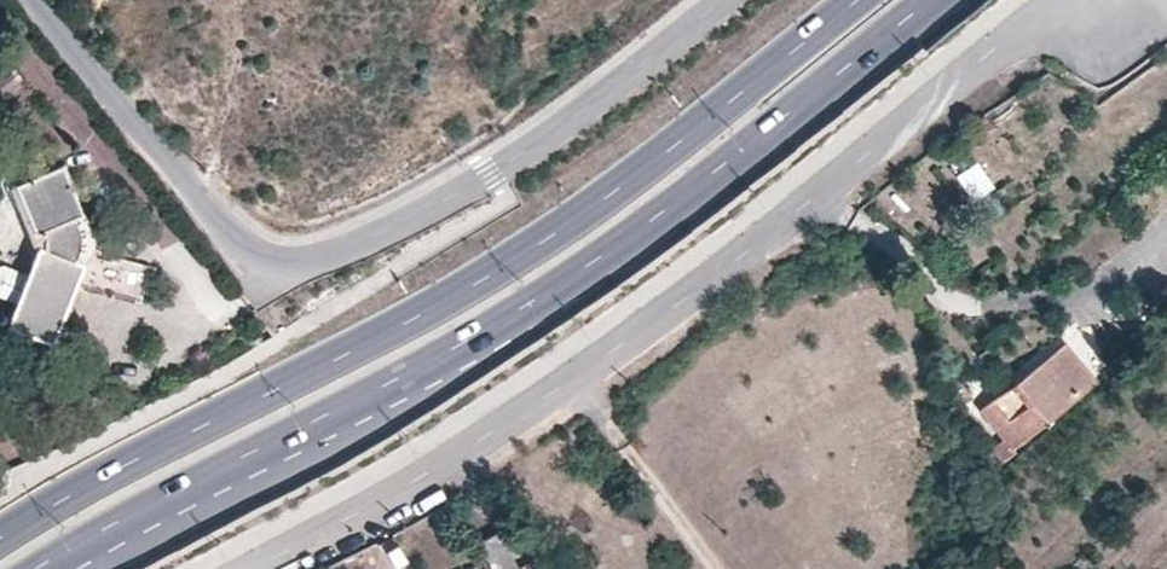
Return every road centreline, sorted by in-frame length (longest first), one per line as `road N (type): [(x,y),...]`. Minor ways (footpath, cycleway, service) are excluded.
road 1 (primary): [(68,568),(471,352),(647,236),(937,0)]
road 2 (primary): [(861,0),(610,200),(409,320),(0,542)]
road 3 (unclassified): [(252,568),(364,511),(571,380),(811,200),(996,48),(1037,19),(1088,0)]
road 4 (residential): [(723,0),(491,176),(304,262),(267,261),(238,242),(41,0)]
road 5 (track): [(214,212),(253,0)]

